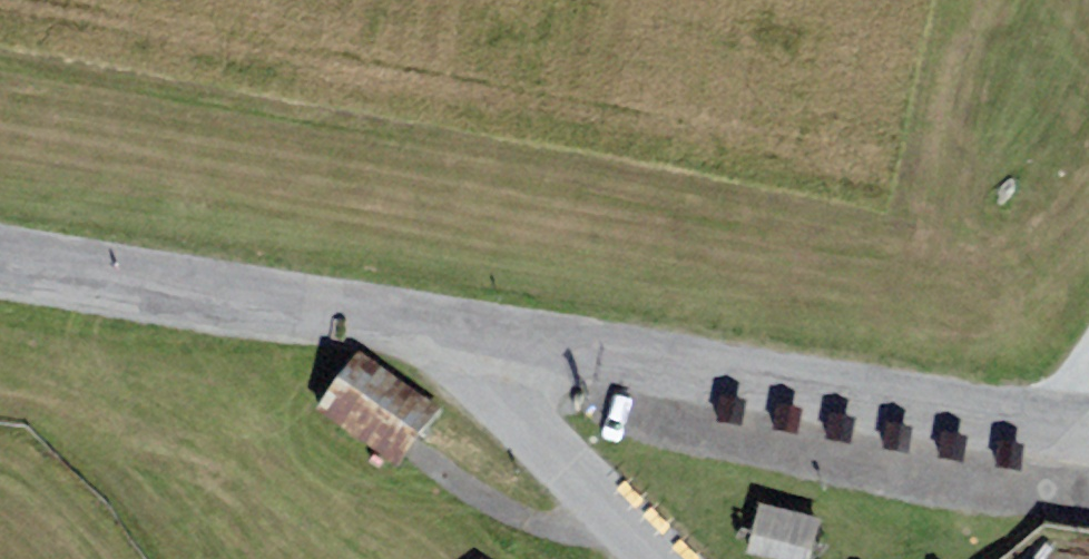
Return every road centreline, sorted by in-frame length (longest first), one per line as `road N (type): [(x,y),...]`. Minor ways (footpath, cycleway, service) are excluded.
road 1 (residential): [(1088,427),(0,266)]
road 2 (track): [(487,341),(481,380),(660,558)]

